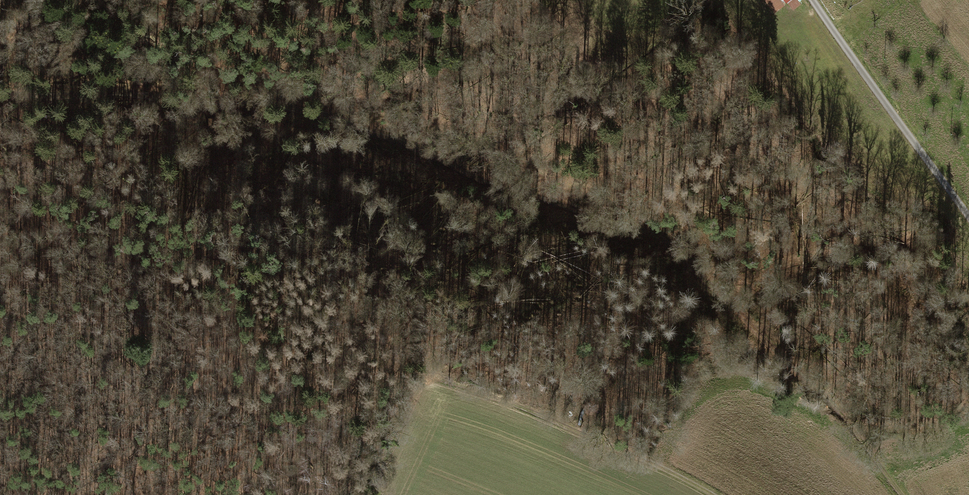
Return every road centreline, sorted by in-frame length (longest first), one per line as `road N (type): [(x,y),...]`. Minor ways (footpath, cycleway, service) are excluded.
road 1 (track): [(900,494),(836,405),(676,250),(638,229),(485,182),(285,105),(213,108),(119,92),(0,97)]
road 2 (track): [(714,494),(447,376),(429,385),(374,494)]

